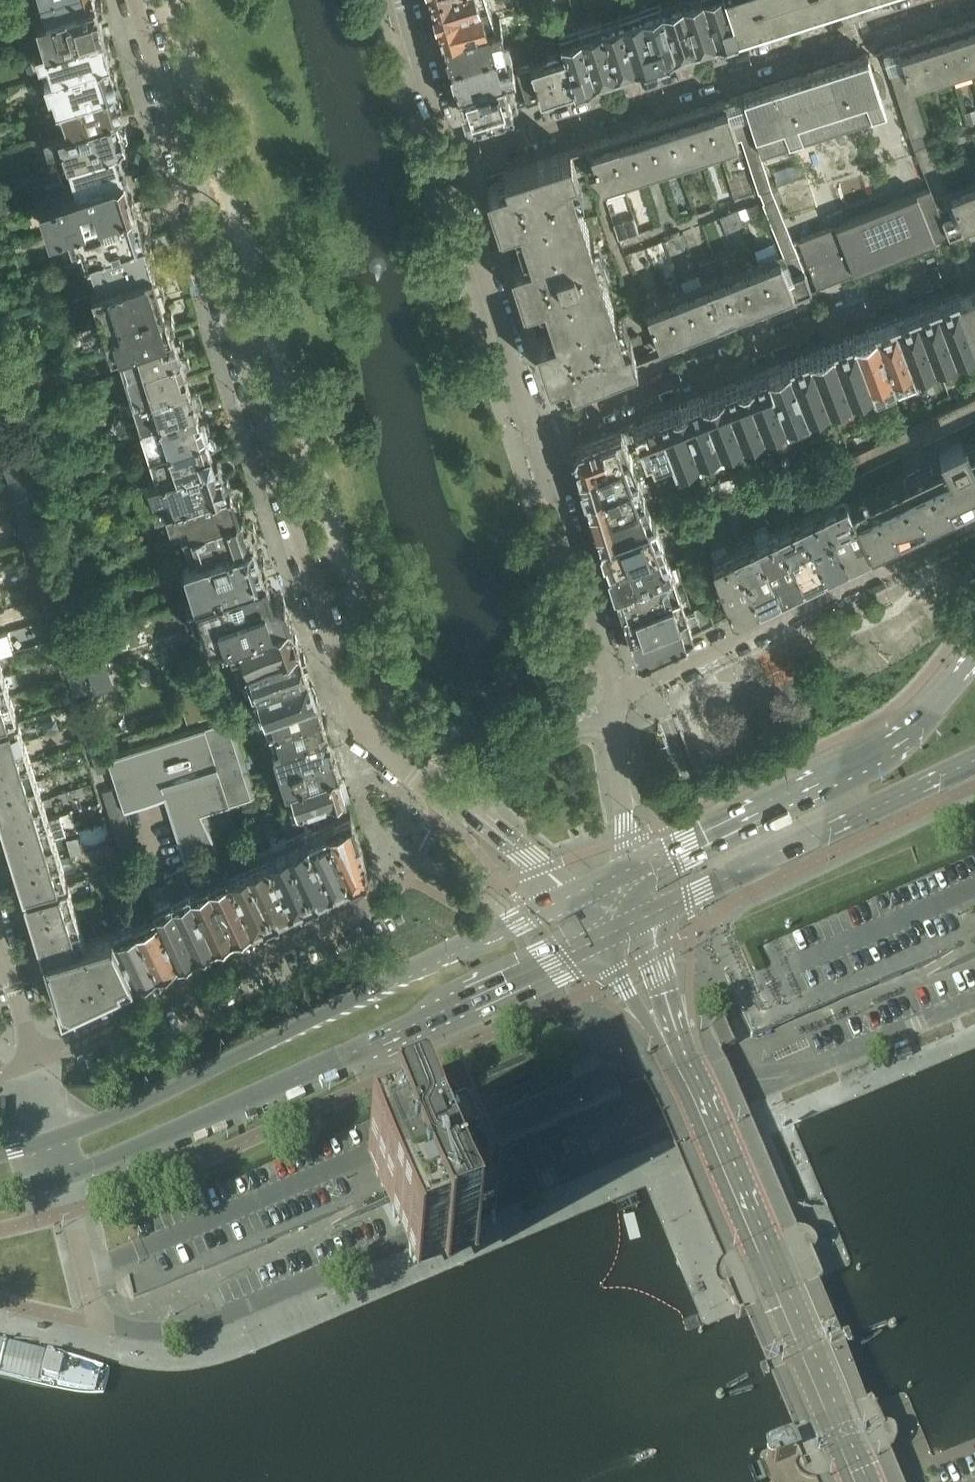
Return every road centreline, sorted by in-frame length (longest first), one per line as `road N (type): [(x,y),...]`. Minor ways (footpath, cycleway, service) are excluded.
road 1 (residential): [(137,0),(357,710),(377,745),(450,792)]
road 2 (tertiary): [(65,1175),(594,942)]
road 3 (tertiary): [(560,902),(56,1138)]
road 4 (residential): [(97,1324),(154,1334),(182,1329),(612,1152)]
road 5 (residential): [(952,0),(449,162)]
road 6 (tertiary): [(859,1481),(664,1027)]
road 7 (residential): [(974,262),(536,435)]
road 8 (tertiary): [(974,657),(896,741),(636,865)]
road 9 (residential): [(384,900),(36,1062)]
road 10 (tertiary): [(647,916),(974,761)]
road 11 (residential): [(904,562),(615,704)]
road 12 (residential): [(536,435),(449,162)]
road 13 (residential): [(615,704),(611,667),(536,435)]
road 14 (residential): [(811,1069),(739,1081),(654,1116),(612,1152)]
road 15 (residential): [(612,1152),(811,1069)]
road 16 (residential): [(615,704),(450,792)]
road 17 (residential): [(811,1069),(974,999)]
road 18 (residential): [(449,162),(402,0)]
road 19 (residential): [(636,865),(615,704)]
road 20 (residential): [(450,792),(542,870),(560,902)]
road 21 (residential): [(97,1324),(65,1175)]
road 22 (residential): [(36,1062),(0,945)]

